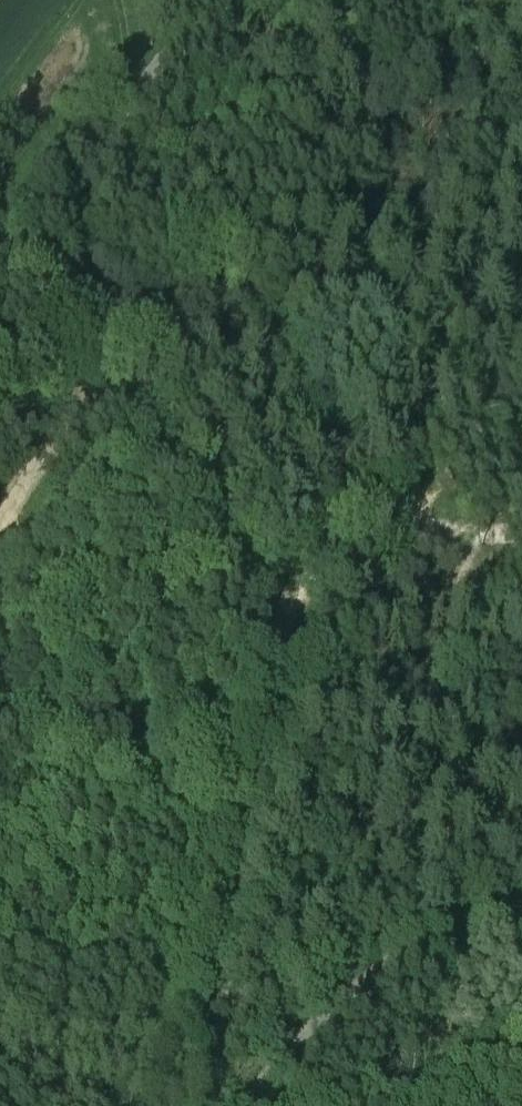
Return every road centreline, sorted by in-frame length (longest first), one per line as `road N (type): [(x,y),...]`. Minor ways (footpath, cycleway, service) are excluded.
road 1 (track): [(218,1105),(218,1037),(242,865),(308,695),(300,645),(120,384)]
road 2 (track): [(263,0),(169,78),(116,199),(111,261),(120,384),(105,442),(0,579)]
road 3 (track): [(251,1105),(290,1040),(396,958),(521,947)]
road 4 (track): [(265,592),(386,524),(408,519),(521,531)]
road 5 (track): [(0,153),(115,0)]
road 6 (track): [(336,1002),(360,1008),(382,1029),(400,1093)]

